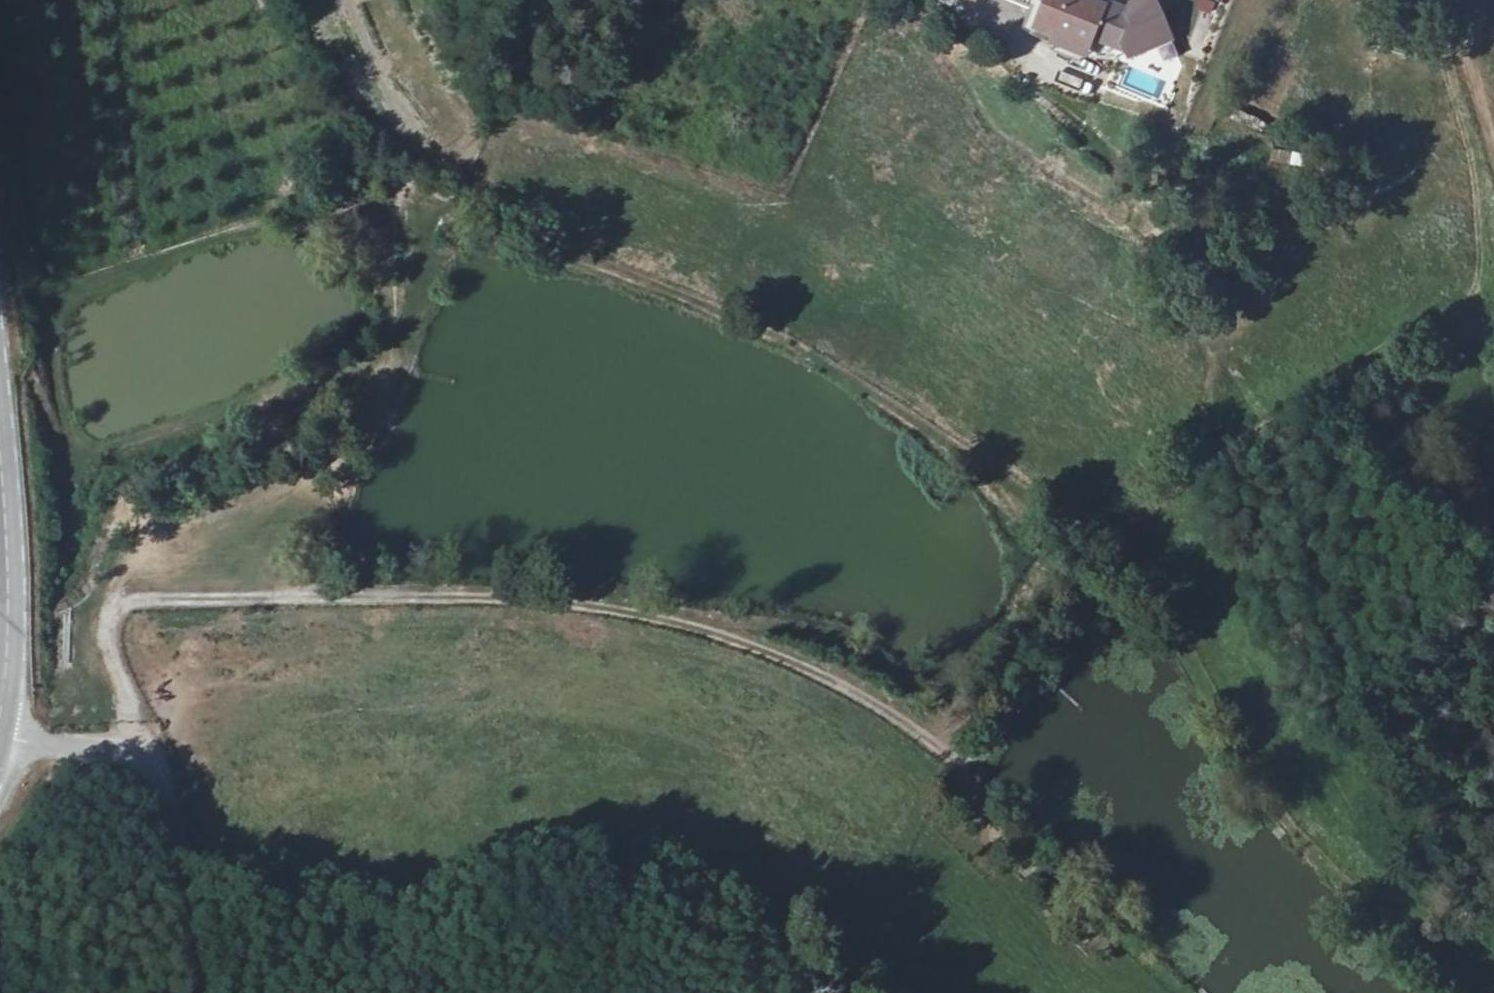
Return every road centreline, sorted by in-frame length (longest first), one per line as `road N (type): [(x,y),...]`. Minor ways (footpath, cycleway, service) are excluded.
road 1 (unclassified): [(186,992),(182,891),(160,797),(132,759),(85,738),(7,740)]
road 2 (secondary): [(7,740),(13,602),(0,409)]

